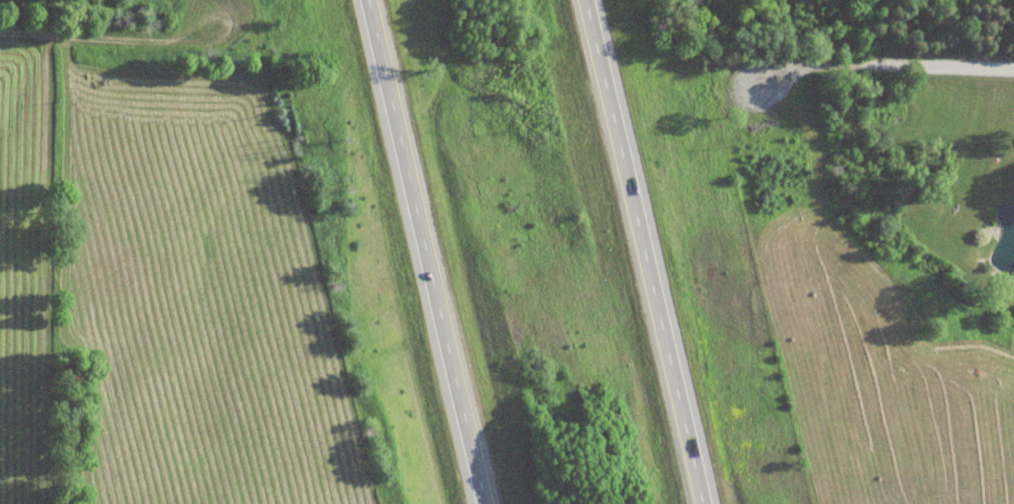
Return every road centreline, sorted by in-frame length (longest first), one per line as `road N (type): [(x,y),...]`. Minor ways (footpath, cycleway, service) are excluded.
road 1 (motorway): [(708,503),(578,0)]
road 2 (motorway): [(367,0),(487,503)]
road 3 (residential): [(1013,73),(827,67),(756,86)]
road 4 (track): [(0,34),(126,39)]

